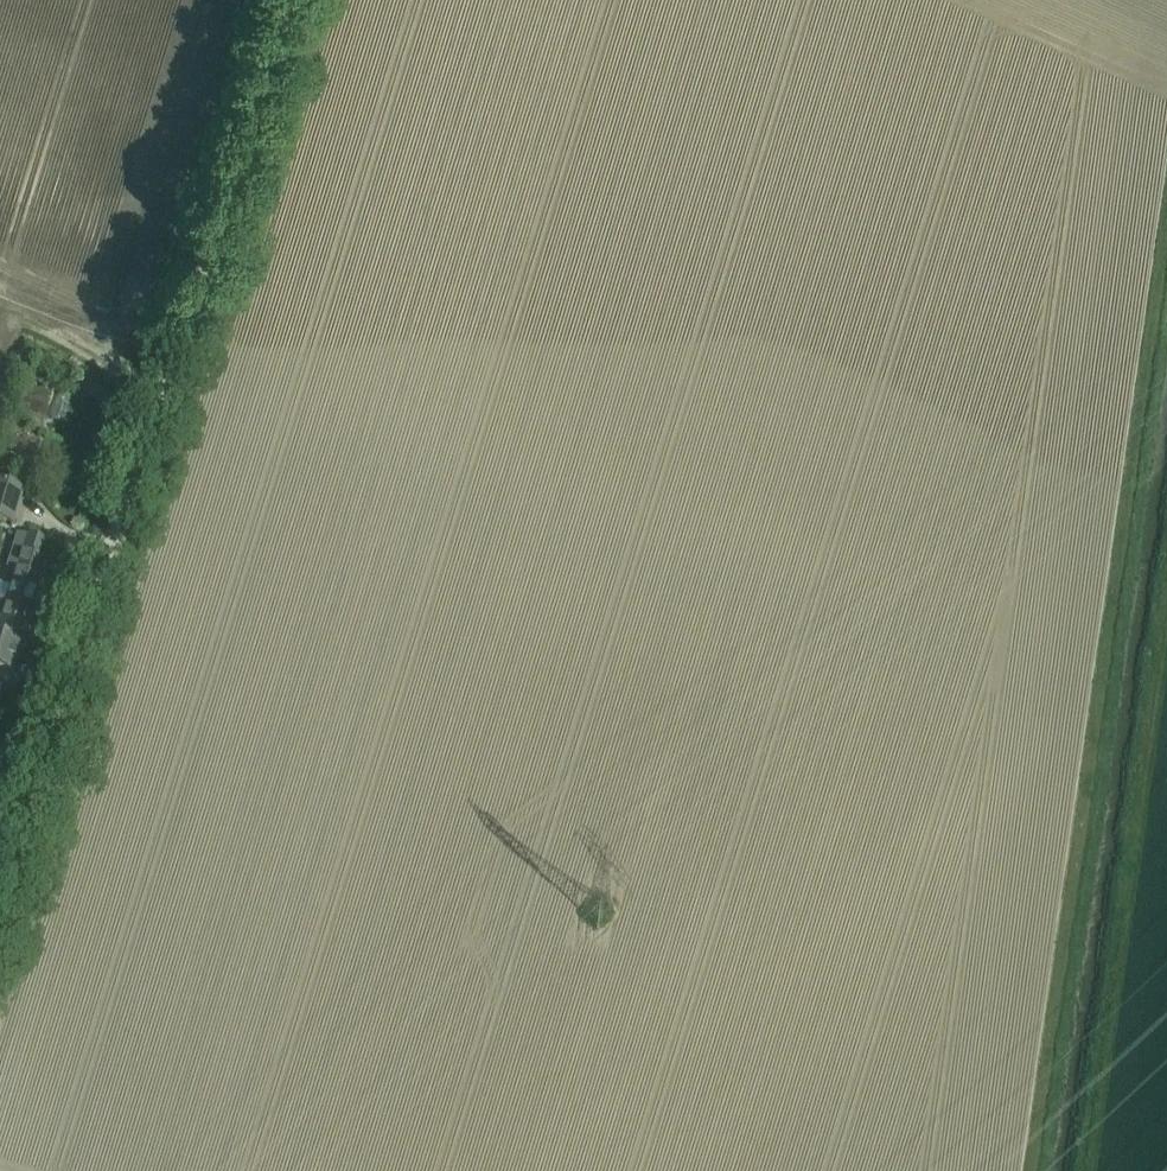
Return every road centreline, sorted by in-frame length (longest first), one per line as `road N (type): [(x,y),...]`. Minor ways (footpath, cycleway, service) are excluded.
road 1 (unclassified): [(189,375),(299,0)]

